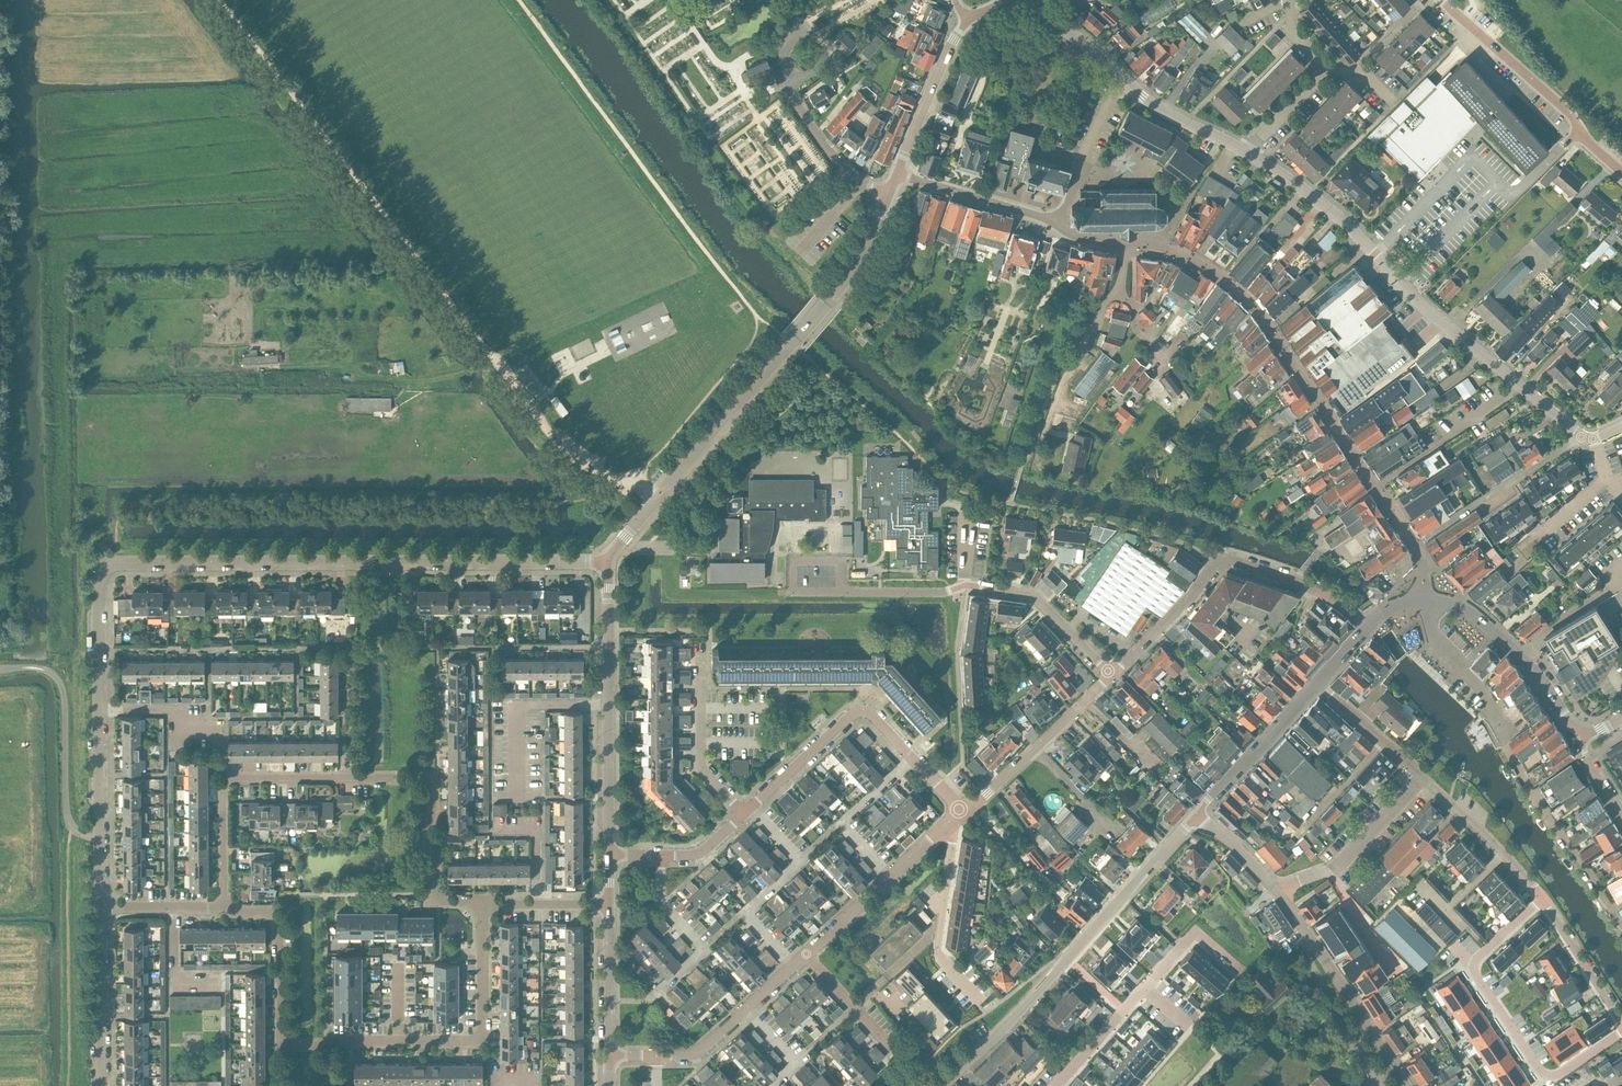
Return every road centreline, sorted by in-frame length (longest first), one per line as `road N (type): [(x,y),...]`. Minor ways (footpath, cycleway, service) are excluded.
road 1 (track): [(630,480),(599,470),(549,432),(218,0)]
road 2 (unclassified): [(99,650),(99,578),(111,563),(607,562)]
road 3 (residential): [(482,903),(446,903),(434,890),(433,790),(421,778),(224,778),(224,907)]
road 4 (unclassified): [(607,562),(852,271),(890,193)]
road 5 (residential): [(1581,437),(1425,308),(1335,212),(1248,152)]
road 6 (track): [(56,667),(56,256)]
road 7 (residential): [(1621,904),(1613,910),(1527,782),(1486,695),(1432,634),(1425,599)]
road 8 (residential): [(1621,1033),(1549,1076),(1475,975),(1482,953),(1544,903)]
road 9 (residential): [(1111,673),(1030,594),(965,585),(841,592)]
road 10 (residential): [(224,907),(270,912),(279,922),(280,1035),(294,1045),(398,1040)]
road 11 (residential): [(609,855),(607,562)]
road 12 (residential): [(100,907),(99,650)]
road 13 (tertiary): [(1621,173),(1566,109),(1441,0)]
road 14 (residential): [(398,1040),(470,1041),(482,1031),(482,903)]
road 15 (residential): [(751,807),(855,713),(871,714),(911,756)]
road 16 (tertiary): [(1583,733),(1530,666),(1473,613),(1425,599)]
road 17 (residential): [(964,813),(1111,673)]
road 18 (residential): [(980,1002),(938,948),(957,819)]
road 19 (tertiary): [(1067,959),(1197,813)]
road 20 (unclassified): [(1409,1085),(1301,925)]
road 21 (residential): [(1276,890),(1329,871),(1423,778)]
road 22 (residential): [(1426,538),(1581,437)]
road 23 (residential): [(701,645),(701,762),(743,815)]
road 24 (tertiary): [(940,1085),(1067,959)]
road 25 (residential): [(102,1085),(100,907)]
road 26 (tertiary): [(1197,813),(1317,682)]
road 27 (residential): [(1544,903),(1423,778)]
road 28 (residential): [(889,877),(839,822),(911,756)]
road 29 (residential): [(1379,1076),(1312,965),(1301,925)]
road 30 (unclassified): [(898,173),(945,57),(968,21)]
road 31 (residential): [(1240,971),(1195,930),(1124,1009)]
road 32 (residential): [(1367,626),(1325,594),(1221,556)]
road 33 (residential): [(898,173),(1052,220)]
road 34 (residential): [(1052,220),(1067,204),(1080,158),(1122,77)]
road 35 (residential): [(1111,673),(1221,556)]
road 36 (residential): [(610,1055),(609,904)]
road 37 (residential): [(792,966),(743,911),(799,859)]
road 38 (residential): [(1248,152),(1169,113),(1122,77)]
road 39 (residential): [(1621,1024),(1544,903)]
road 40 (residential): [(890,193),(839,163),(794,98)]
road 41 (residential): [(806,953),(894,1051)]
road 42 (residential): [(841,592),(792,592),(792,560),(841,561)]
road 43 (residential): [(1593,439),(1605,478),(1541,534)]

